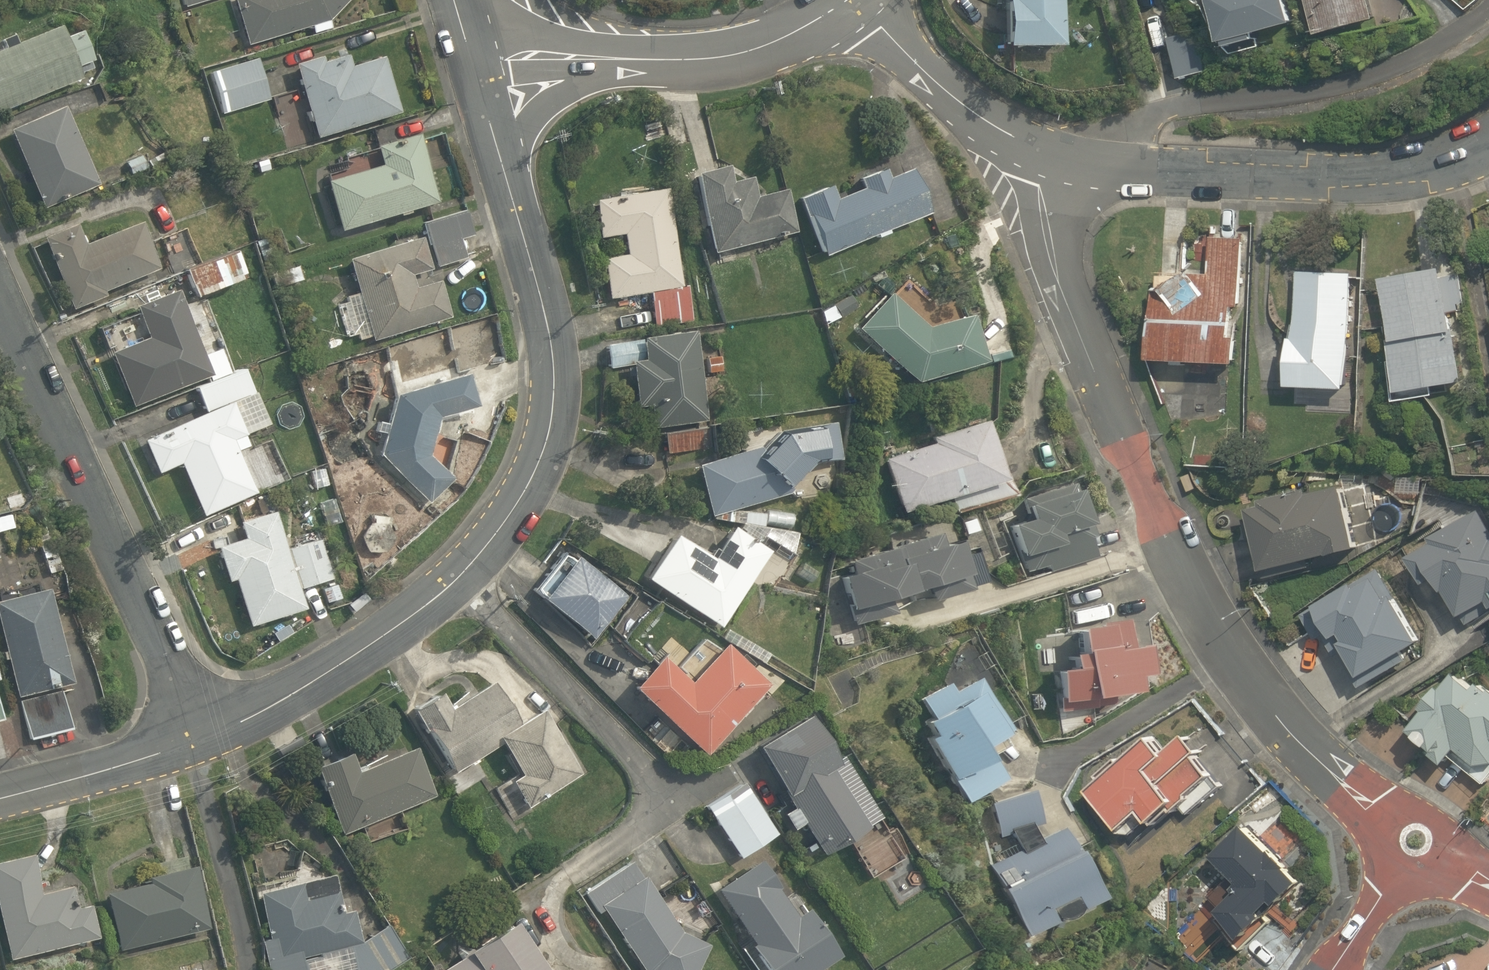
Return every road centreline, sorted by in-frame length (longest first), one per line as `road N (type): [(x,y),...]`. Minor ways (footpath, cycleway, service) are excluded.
road 1 (tertiary): [(469,51),(552,341),(546,446),(495,536),(449,586),(318,679),(193,741)]
road 2 (residential): [(1045,149),(1040,193),(1054,262),(1178,567),(1275,714),(1310,753),(1396,819)]
road 3 (residential): [(193,741),(149,618),(0,298)]
road 4 (residential): [(1045,149),(1132,165),(1411,174),(1488,154)]
road 5 (residential): [(851,0),(738,56),(469,51)]
road 6 (residential): [(860,0),(948,92),(1045,149)]
road 7 (tertiary): [(193,741),(0,798)]
road 8 (residential): [(1337,969),(1401,865)]

